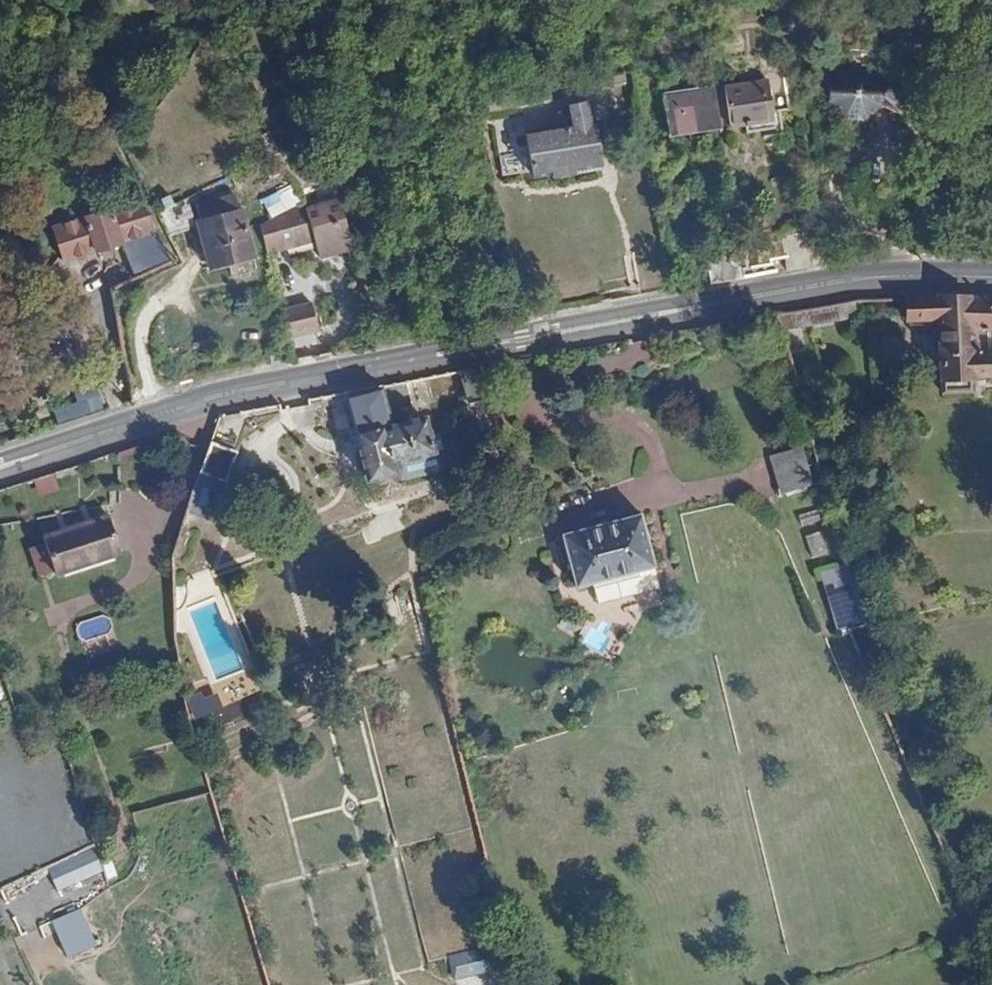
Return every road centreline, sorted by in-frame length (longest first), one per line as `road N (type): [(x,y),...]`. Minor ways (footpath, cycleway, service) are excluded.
road 1 (tertiary): [(0,467),(228,393),(823,284),(991,278)]

